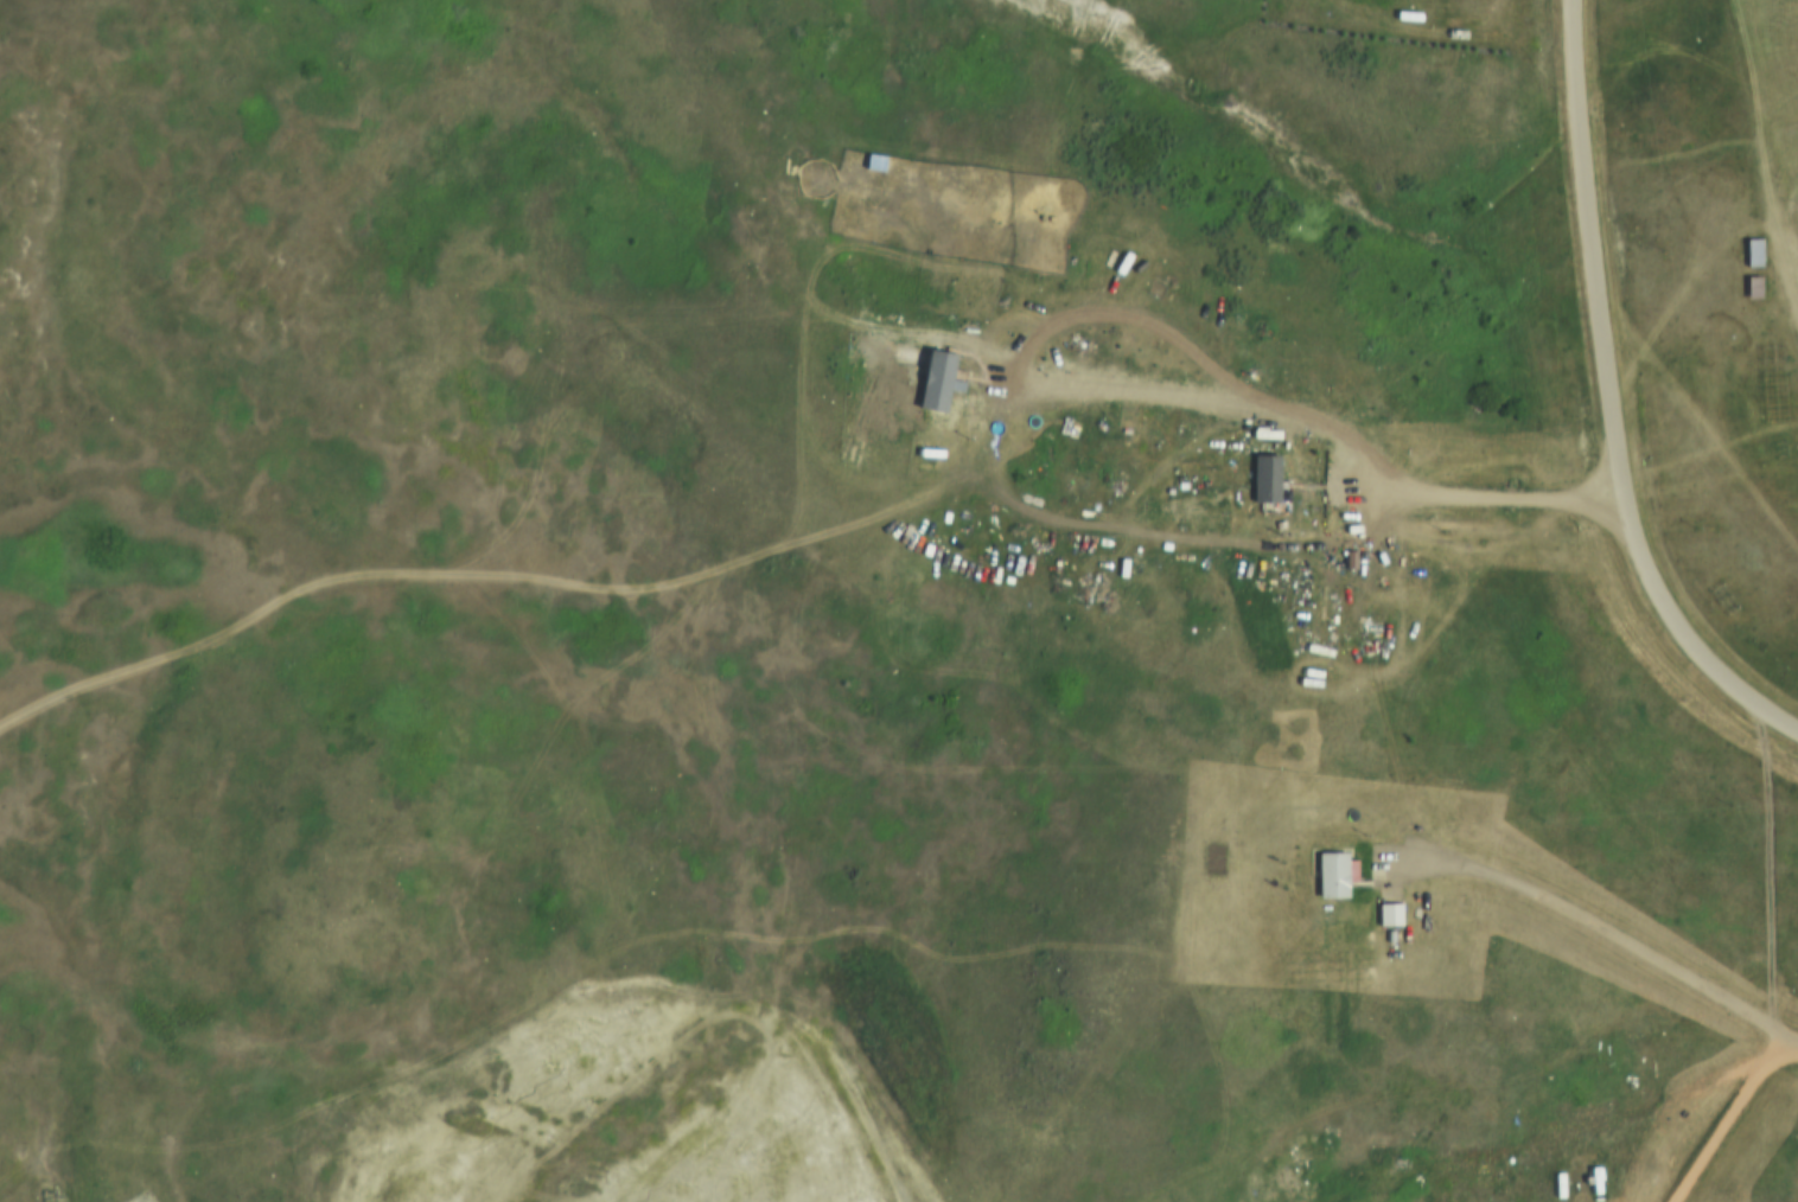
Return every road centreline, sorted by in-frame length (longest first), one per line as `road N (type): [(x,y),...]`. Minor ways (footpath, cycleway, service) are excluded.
road 1 (residential): [(1797,738),(1717,682),(1641,580),(1618,500),(1575,0)]

